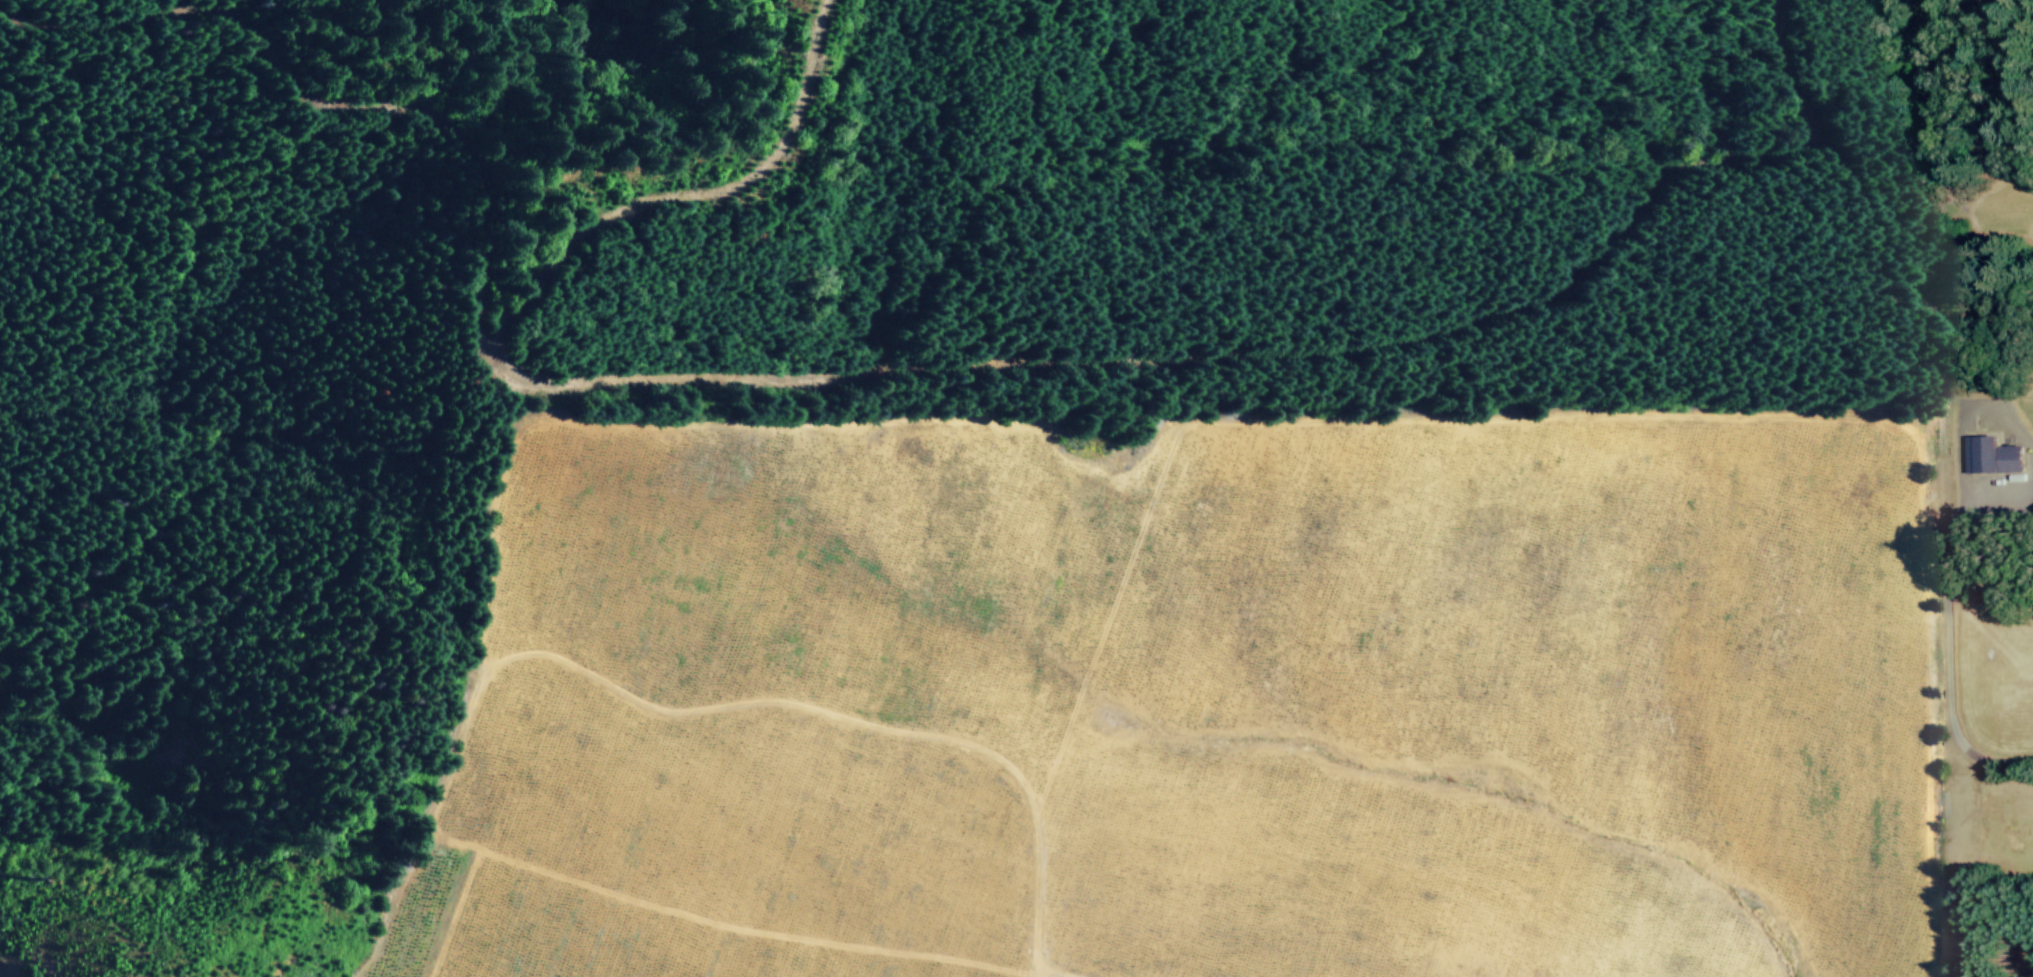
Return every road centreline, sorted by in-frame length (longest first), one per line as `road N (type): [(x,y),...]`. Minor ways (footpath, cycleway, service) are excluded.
road 1 (track): [(810,0),(776,124),(739,168),(672,192),(574,208),(546,234),(473,331),(498,376),(866,384),(964,356),(1155,365),(1349,360),(1437,329),(1513,314),(1583,286),(1603,234),(1656,179),(1769,163),(1797,145),(1777,80),(1777,0)]
road 2 (track): [(1032,974),(753,933),(418,832),(486,671),(520,655),(553,658),(658,710),(775,697),(1001,758),(1029,791),(1037,825),(1032,974)]
road 3 (track): [(479,851),(432,976)]

